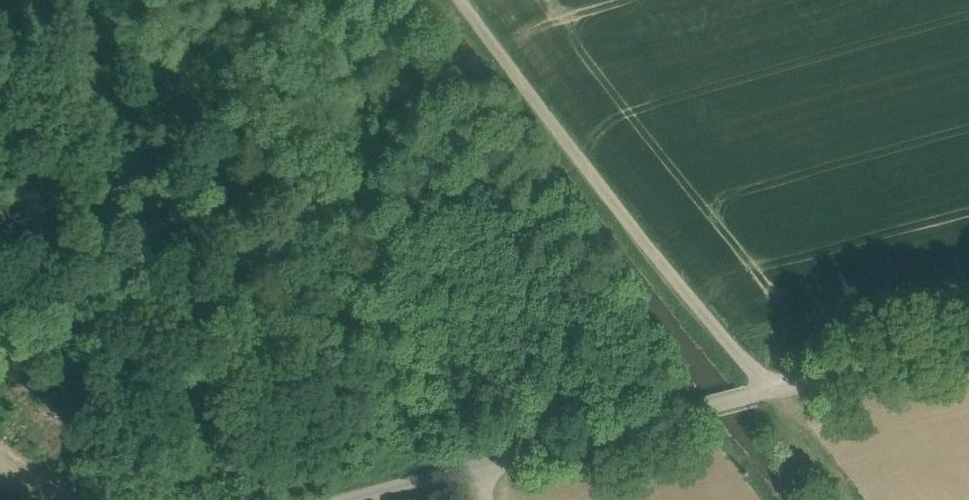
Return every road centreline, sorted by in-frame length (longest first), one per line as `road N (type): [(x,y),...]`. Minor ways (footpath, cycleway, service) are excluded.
road 1 (unclassified): [(768,390),(483,0)]
road 2 (unclassified): [(346,499),(768,390)]
road 3 (unclassified): [(768,390),(968,336)]

